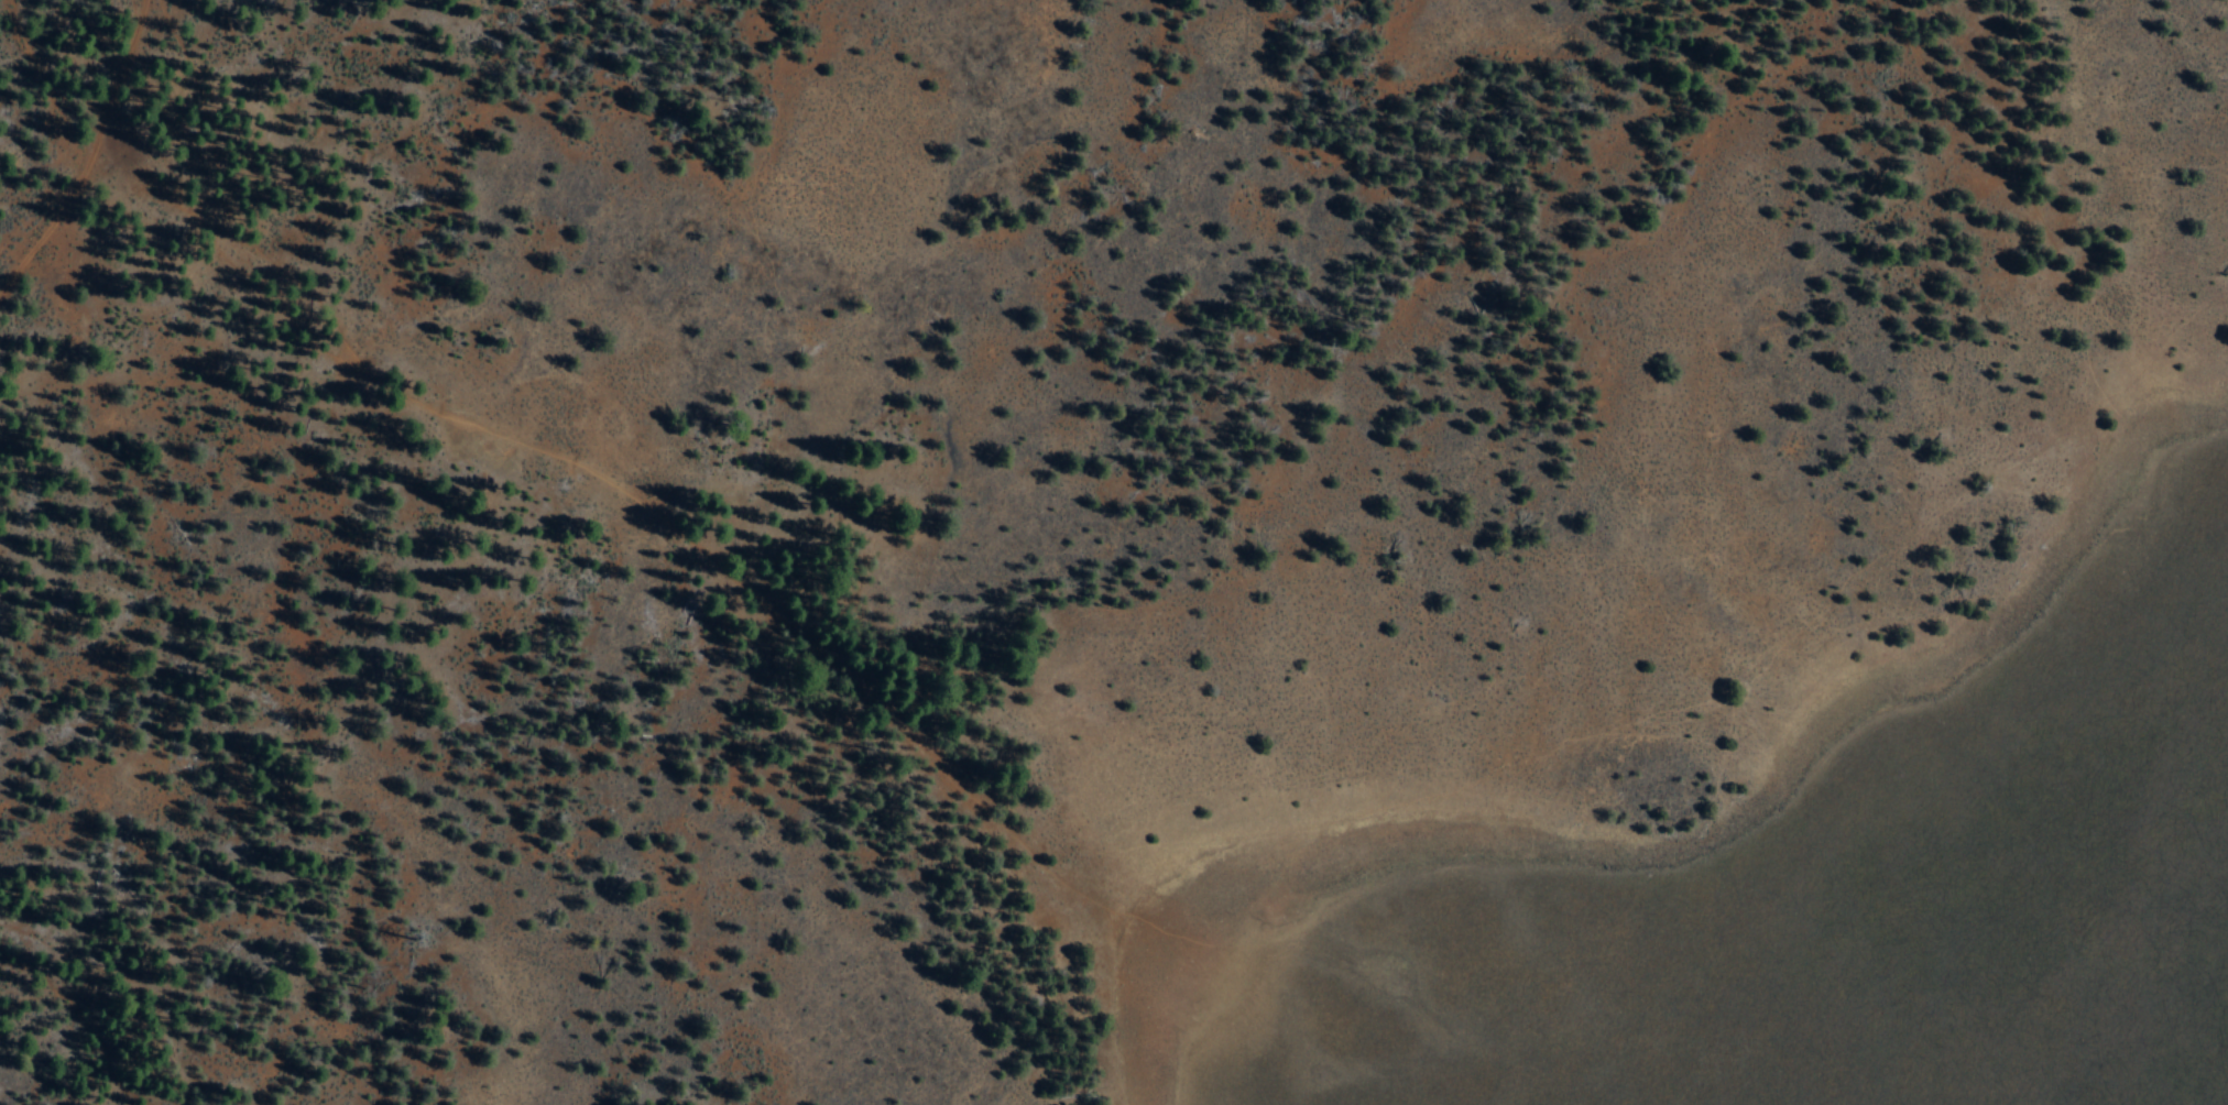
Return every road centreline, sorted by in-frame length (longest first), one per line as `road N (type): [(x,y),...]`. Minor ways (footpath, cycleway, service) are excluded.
road 1 (track): [(0,439),(30,408),(66,389),(141,375),(215,394),(302,439),(363,445),(474,424),(548,442),(845,645),(904,700),(965,777)]
road 2 (track): [(0,272),(159,0)]

